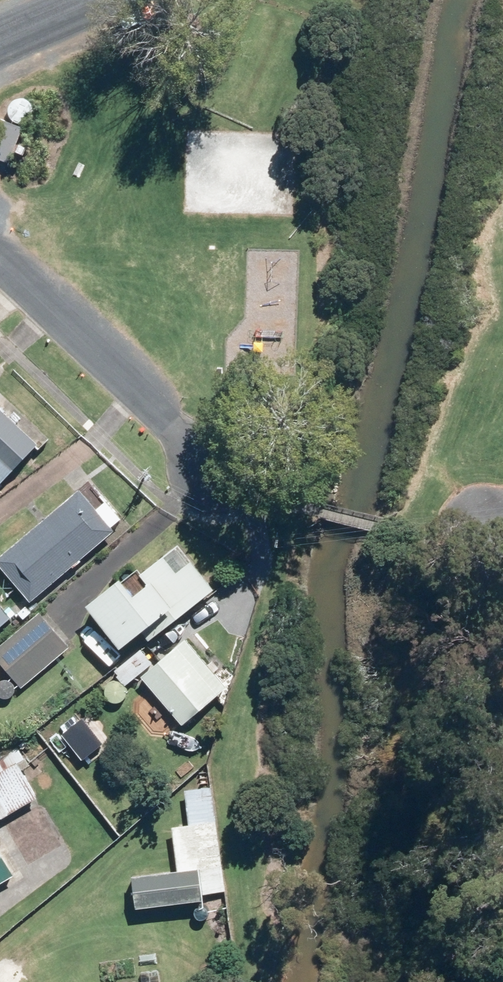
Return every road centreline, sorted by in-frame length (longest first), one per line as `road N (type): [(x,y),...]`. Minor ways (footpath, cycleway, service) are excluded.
road 1 (residential): [(215,475),(0,263)]

